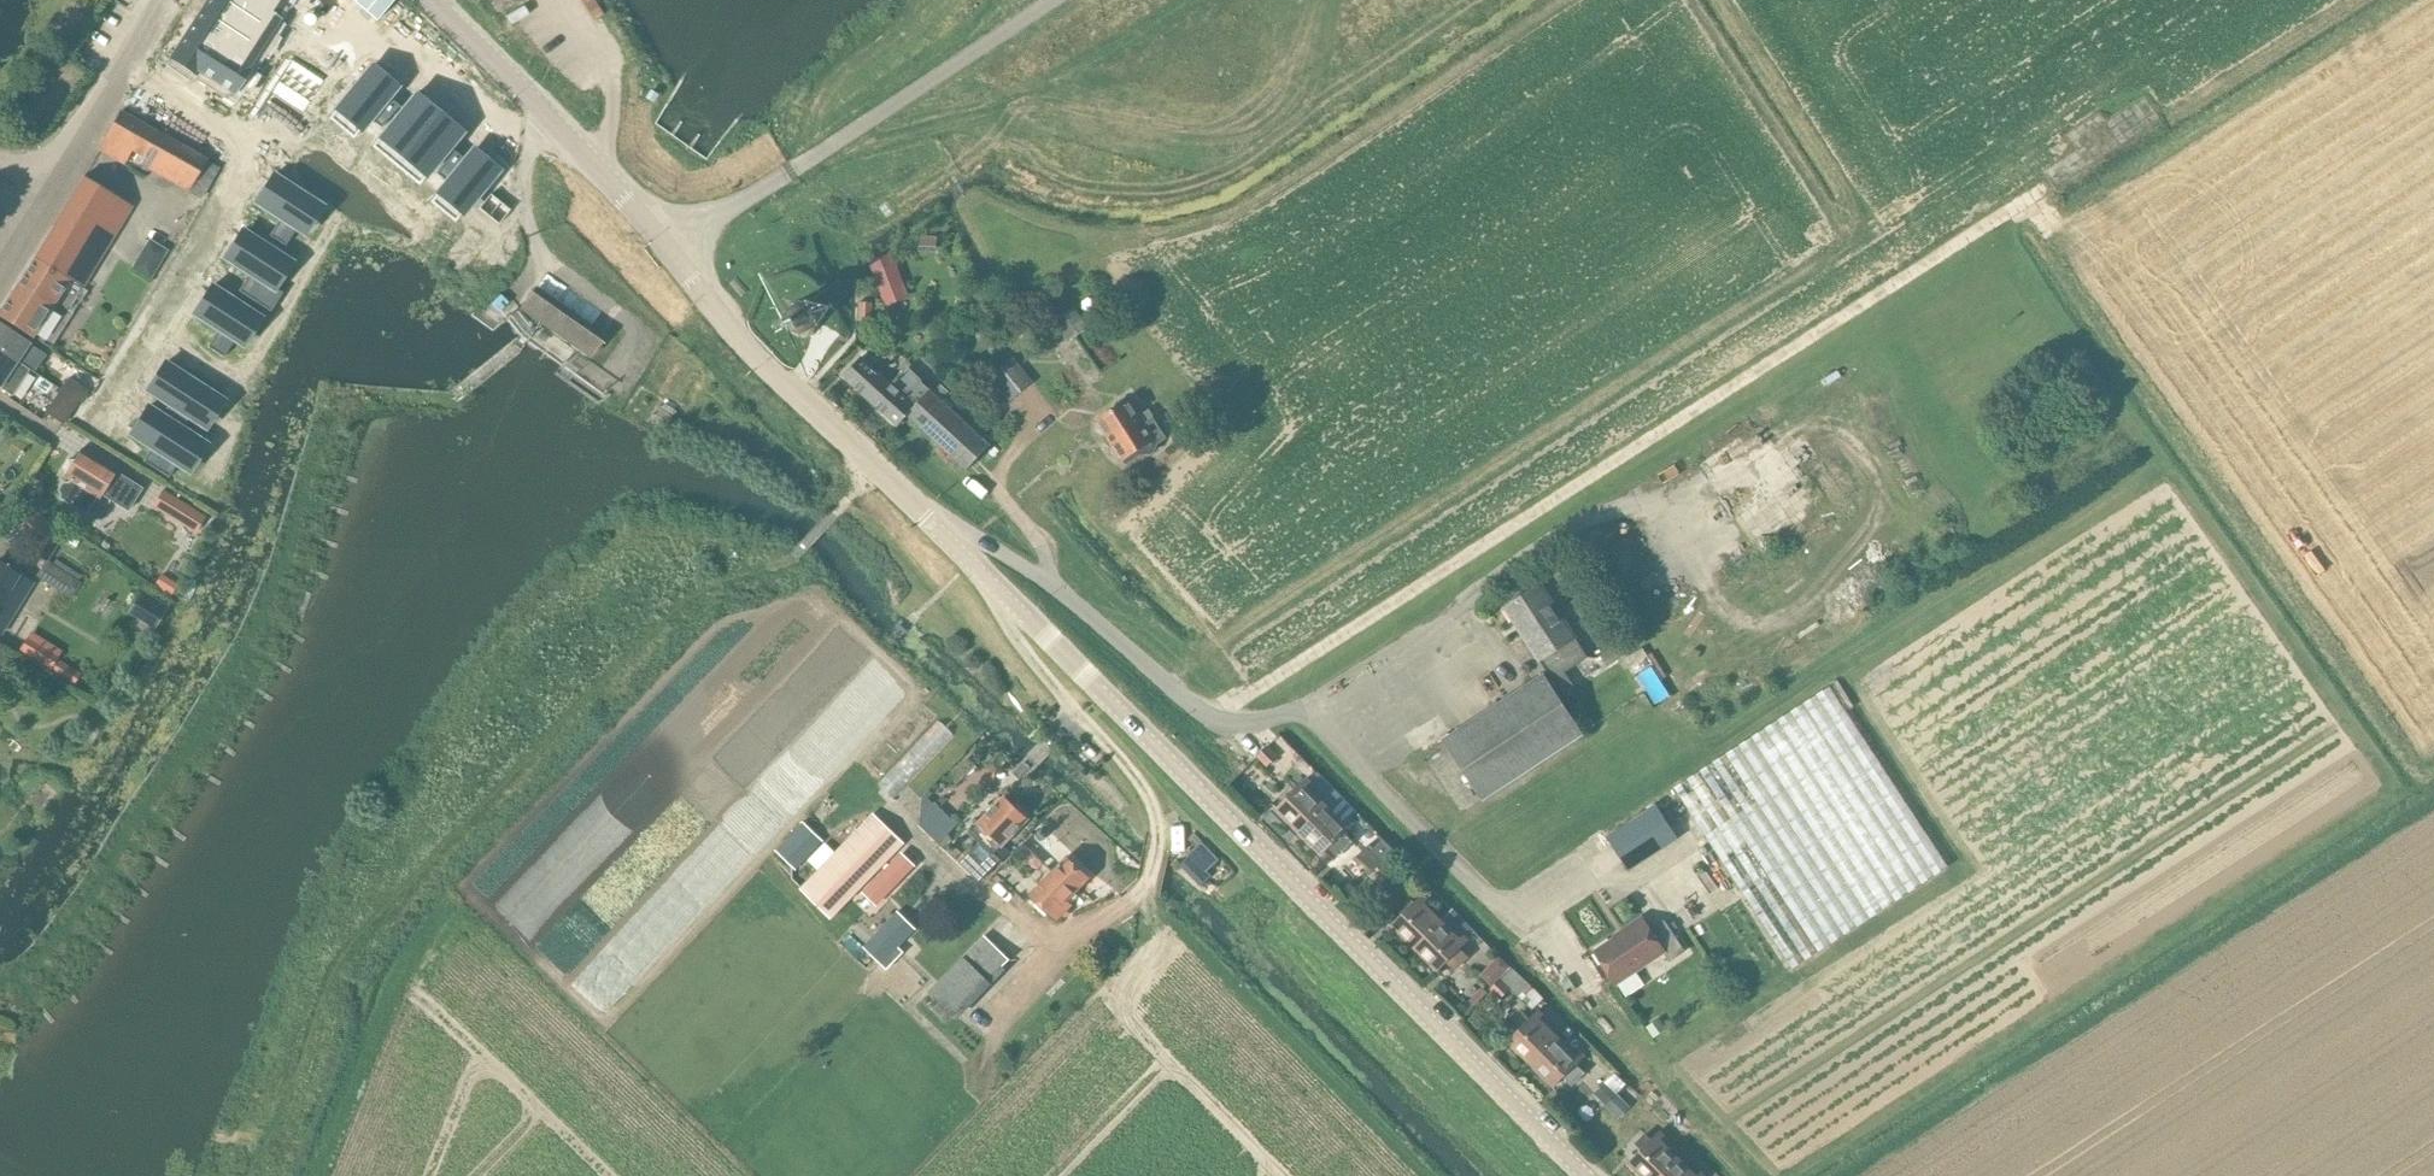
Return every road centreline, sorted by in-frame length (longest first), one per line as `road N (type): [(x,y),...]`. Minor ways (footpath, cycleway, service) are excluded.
road 1 (tertiary): [(1585,1175),(927,517),(768,369),(549,120)]
road 2 (track): [(2150,118),(1211,719)]
road 3 (residential): [(125,66),(258,146),(92,431)]
road 4 (track): [(656,238),(758,193),(1062,0)]
road 5 (track): [(1459,610),(1565,526),(1647,502)]
road 6 (residential): [(390,37),(527,151),(549,120)]
road 7 (tertiary): [(549,120),(430,0)]
road 8 (tertiary): [(41,205),(125,66)]

